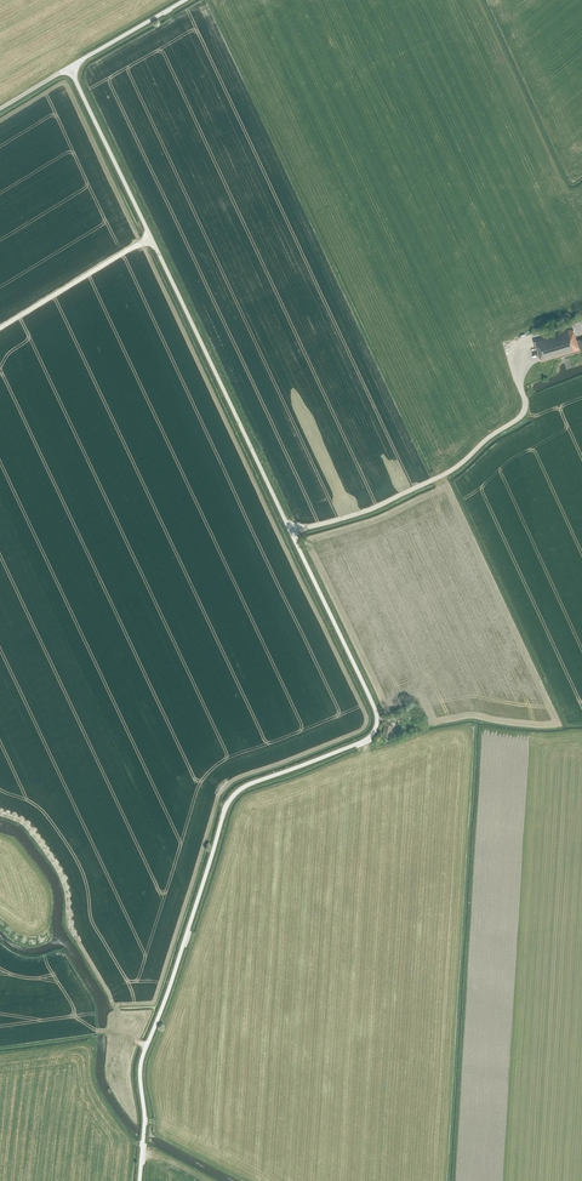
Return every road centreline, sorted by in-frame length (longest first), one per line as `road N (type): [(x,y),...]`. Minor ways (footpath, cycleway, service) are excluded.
road 1 (unclassified): [(140,1180),(142,1060),(226,806),(240,788),(363,741),(376,727),(372,701),(69,67),(185,0)]

